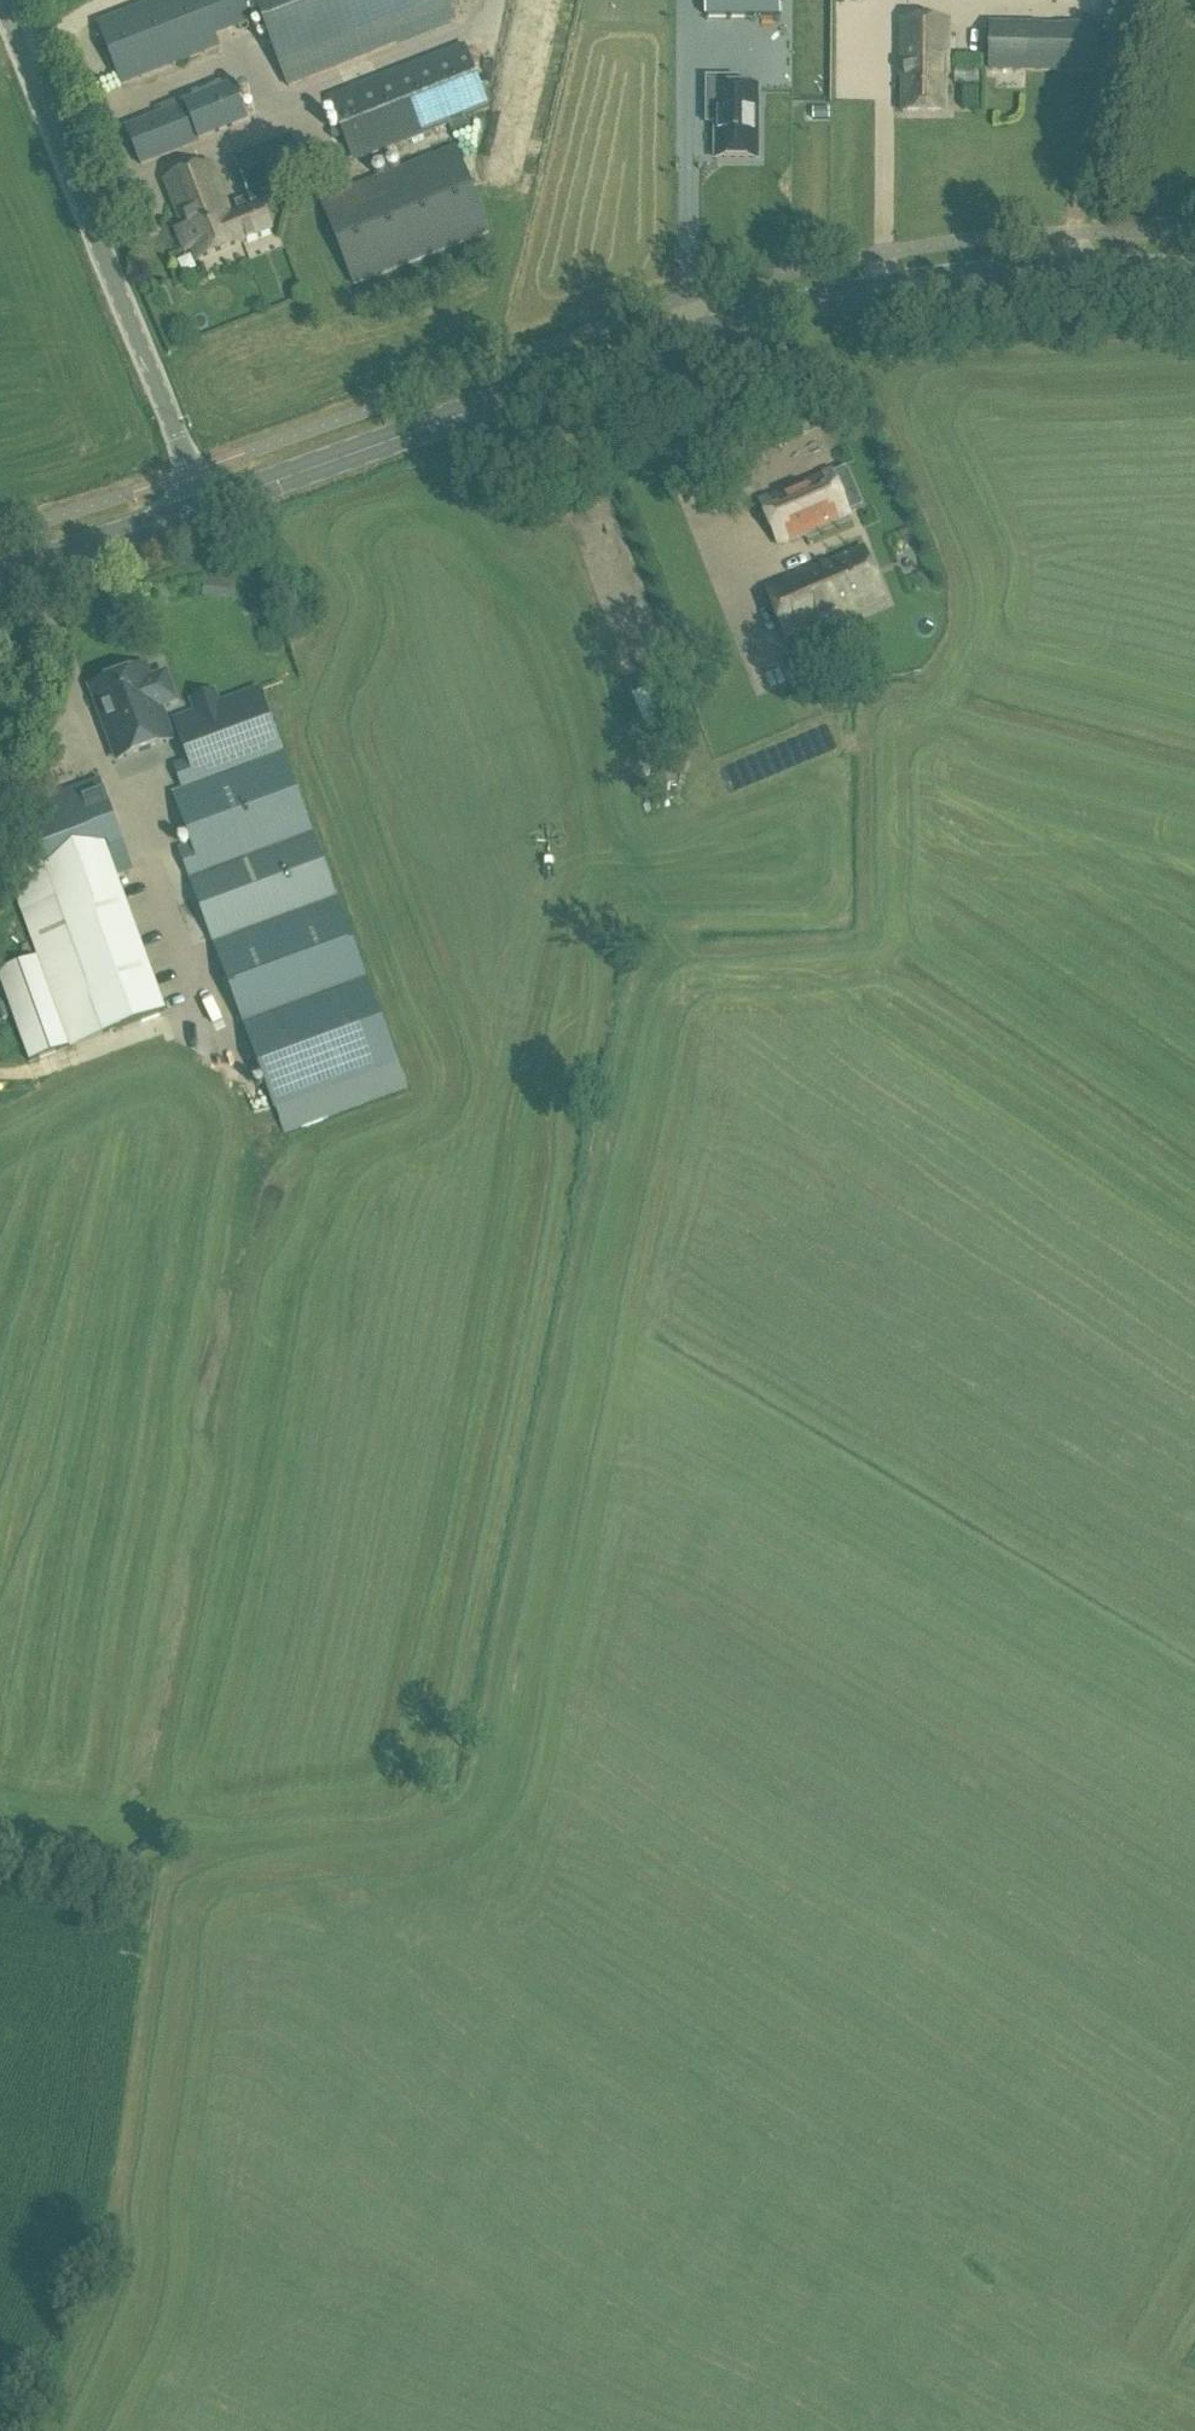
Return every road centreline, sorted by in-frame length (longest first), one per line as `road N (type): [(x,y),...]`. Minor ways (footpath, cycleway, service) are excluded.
road 1 (secondary): [(1194,275),(1074,270),(895,289),(474,409),(204,506)]
road 2 (tertiary): [(204,506),(0,0)]
road 3 (secondary): [(204,506),(0,573)]

